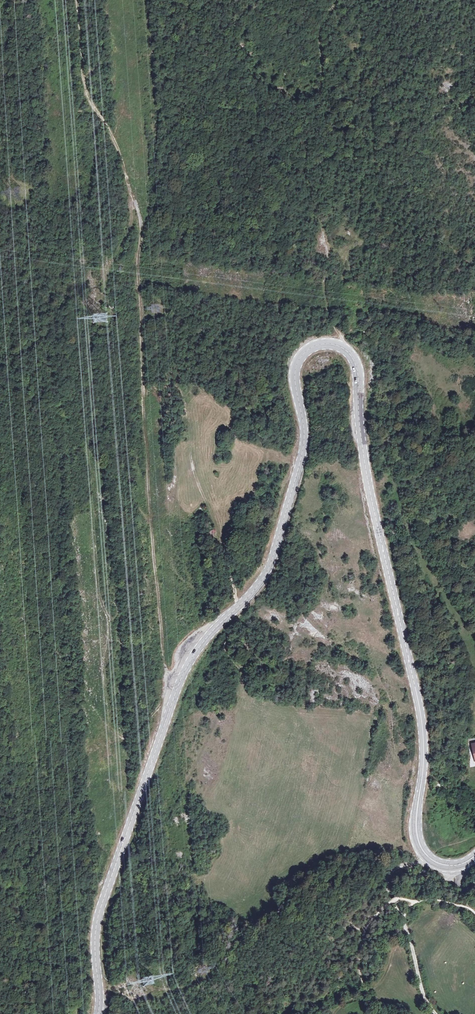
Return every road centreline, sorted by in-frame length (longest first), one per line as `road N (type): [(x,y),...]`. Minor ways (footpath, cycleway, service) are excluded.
road 1 (secondary): [(97,1013),(98,912),(176,688),(202,640),(256,588),(271,561),(304,441),(296,364),(322,342),(354,358),(366,473),(417,690),(418,843),(443,865),(474,857)]
road 2 (track): [(77,0),(84,85),(139,211),(152,534),(163,652),(176,688)]
road 3 (track): [(428,857),(389,873),(386,887),(404,918),(435,1013)]
road 4 (track): [(382,1013),(364,992),(361,942),(373,917),(396,900)]

